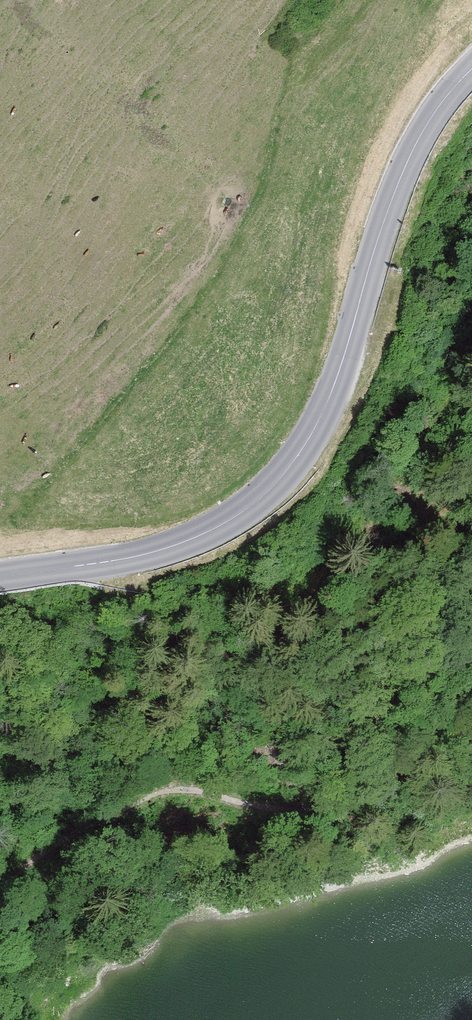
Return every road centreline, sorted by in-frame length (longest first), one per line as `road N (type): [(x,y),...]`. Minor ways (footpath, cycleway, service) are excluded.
road 1 (secondary): [(0,578),(196,538),(271,489),(319,423),(388,208),(421,136),(471,69)]
road 2 (track): [(471,351),(435,428),(380,475),(333,554),(303,577),(257,593),(155,600),(119,584),(105,561)]

